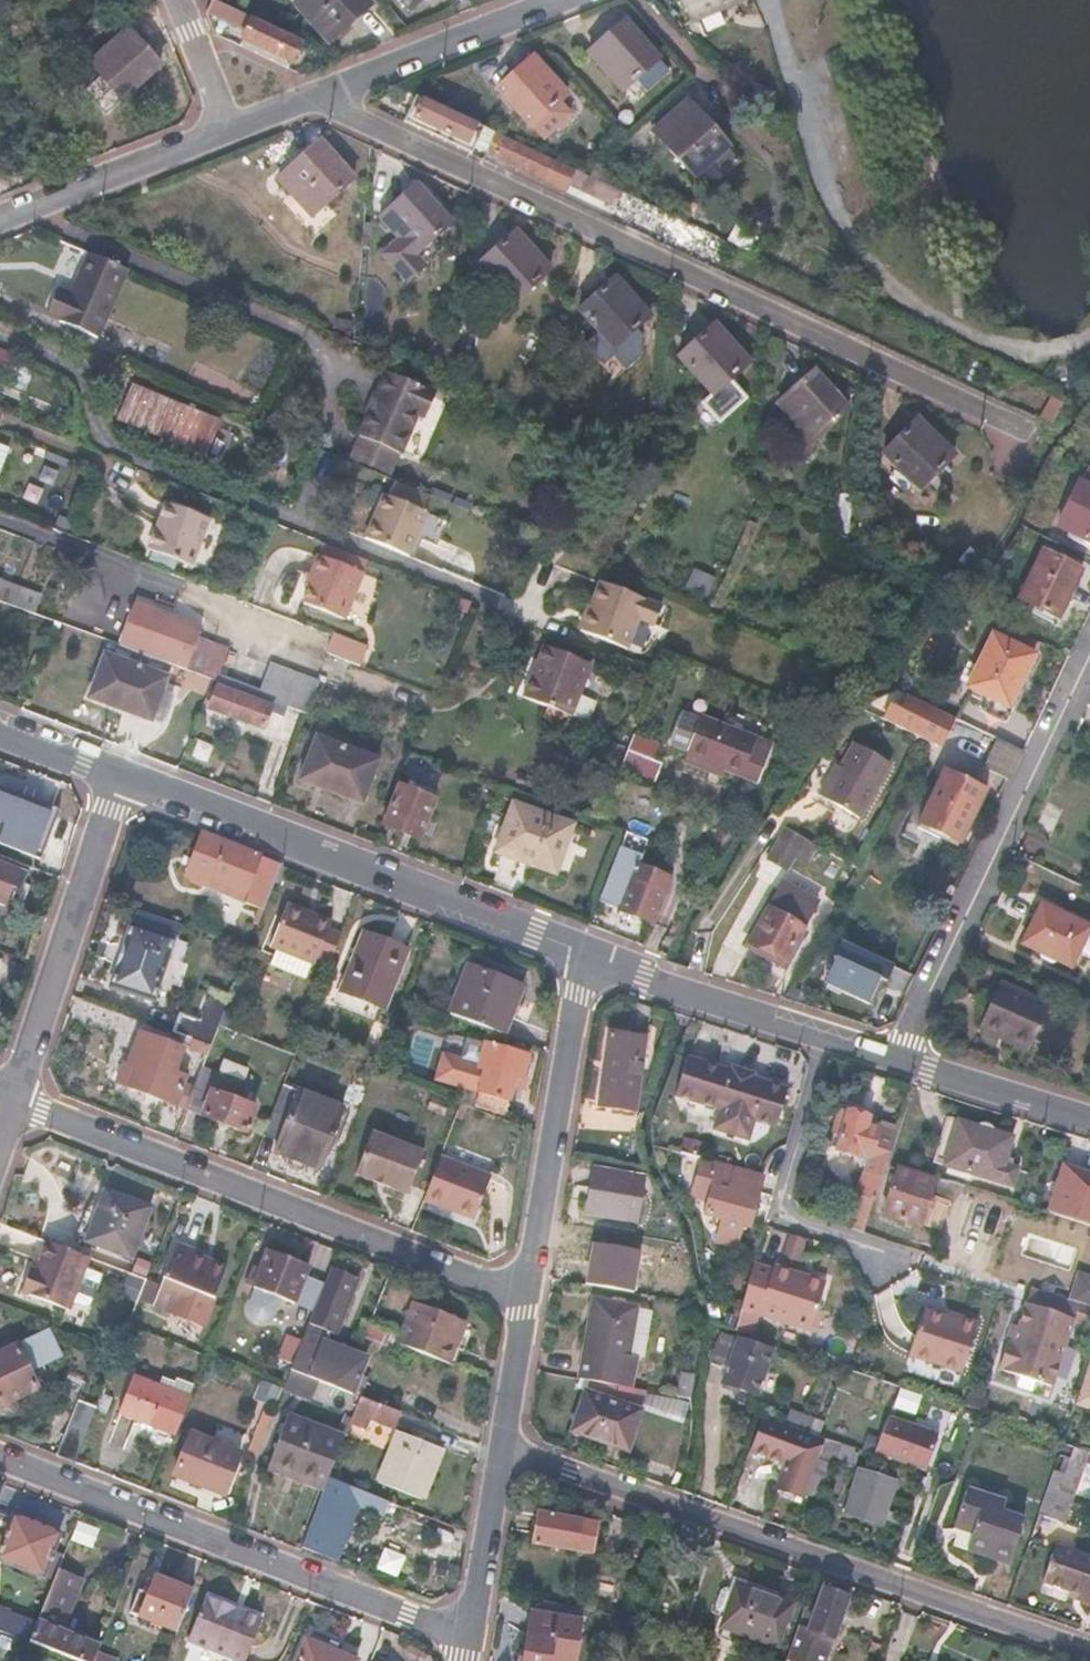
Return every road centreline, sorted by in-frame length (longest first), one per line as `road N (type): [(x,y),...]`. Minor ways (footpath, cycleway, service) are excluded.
road 1 (residential): [(310,100),(1032,441)]
road 2 (residential): [(1089,1659),(502,1455)]
road 3 (residential): [(526,1300),(13,1098)]
road 4 (residential): [(466,1643),(0,1460)]
road 5 (tertiary): [(119,776),(583,954)]
road 6 (residential): [(893,1059),(1089,649)]
road 7 (residential): [(526,1300),(583,954)]
road 8 (residential): [(13,1098),(119,776)]
road 9 (tertiary): [(583,954),(893,1059)]
road 10 (residential): [(310,100),(553,0)]
road 11 (residential): [(0,216),(231,126)]
road 12 (tertiary): [(893,1059),(1089,1117)]
road 13 (residential): [(466,1643),(502,1455)]
road 14 (residential): [(502,1455),(526,1300)]
road 15 (residential): [(231,126),(183,0)]
road 16 (tertiary): [(0,732),(119,776)]

